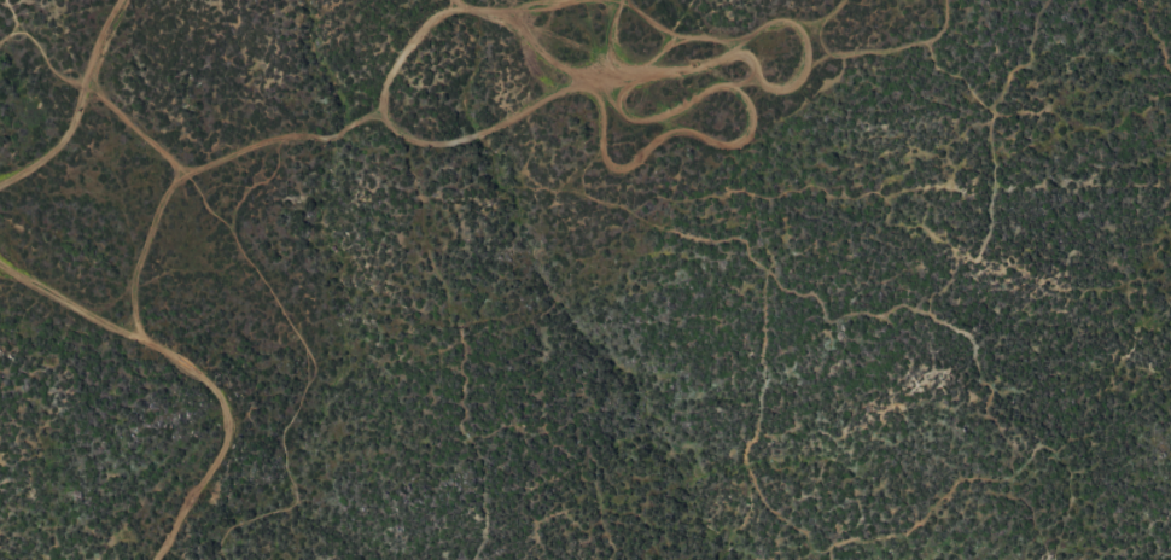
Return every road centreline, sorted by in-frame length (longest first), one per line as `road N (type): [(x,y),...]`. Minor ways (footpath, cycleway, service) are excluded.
road 1 (track): [(120,331),(171,181),(252,138),(348,129),(383,112),(470,144),(576,92),(695,72),(764,47),(799,23),(864,58),(948,42),(951,0)]
road 2 (track): [(150,559),(215,462),(226,409),(204,374),(0,273)]
road 3 (track): [(0,184),(60,140),(83,103),(121,0)]

